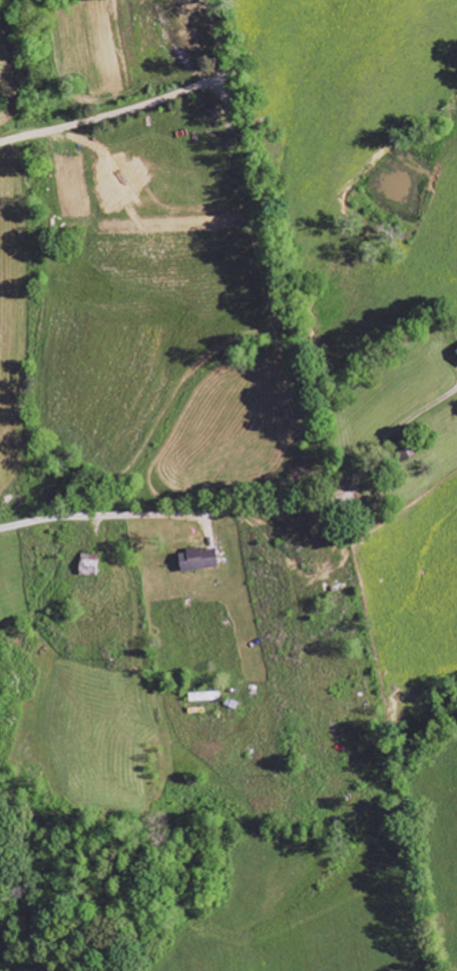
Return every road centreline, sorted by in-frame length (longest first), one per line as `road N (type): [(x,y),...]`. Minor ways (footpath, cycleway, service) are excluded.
road 1 (residential): [(0,528),(69,514),(331,496)]

